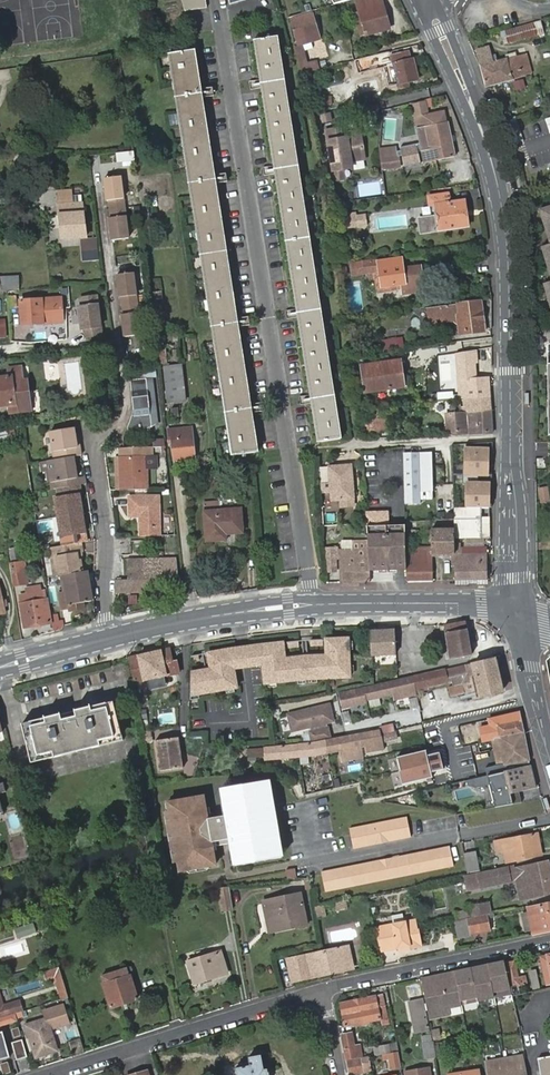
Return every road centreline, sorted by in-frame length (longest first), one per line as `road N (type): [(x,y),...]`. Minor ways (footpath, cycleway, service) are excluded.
road 1 (secondary): [(425,0),(467,94),(506,222),(518,612)]
road 2 (residential): [(106,639),(107,536),(95,454),(128,408),(98,172)]
road 3 (secondary): [(106,639),(289,607),(481,603),(518,612)]
road 4 (residential): [(51,1074),(325,989)]
road 5 (residential): [(549,941),(325,989)]
road 6 (tertiary): [(518,612),(549,759)]

